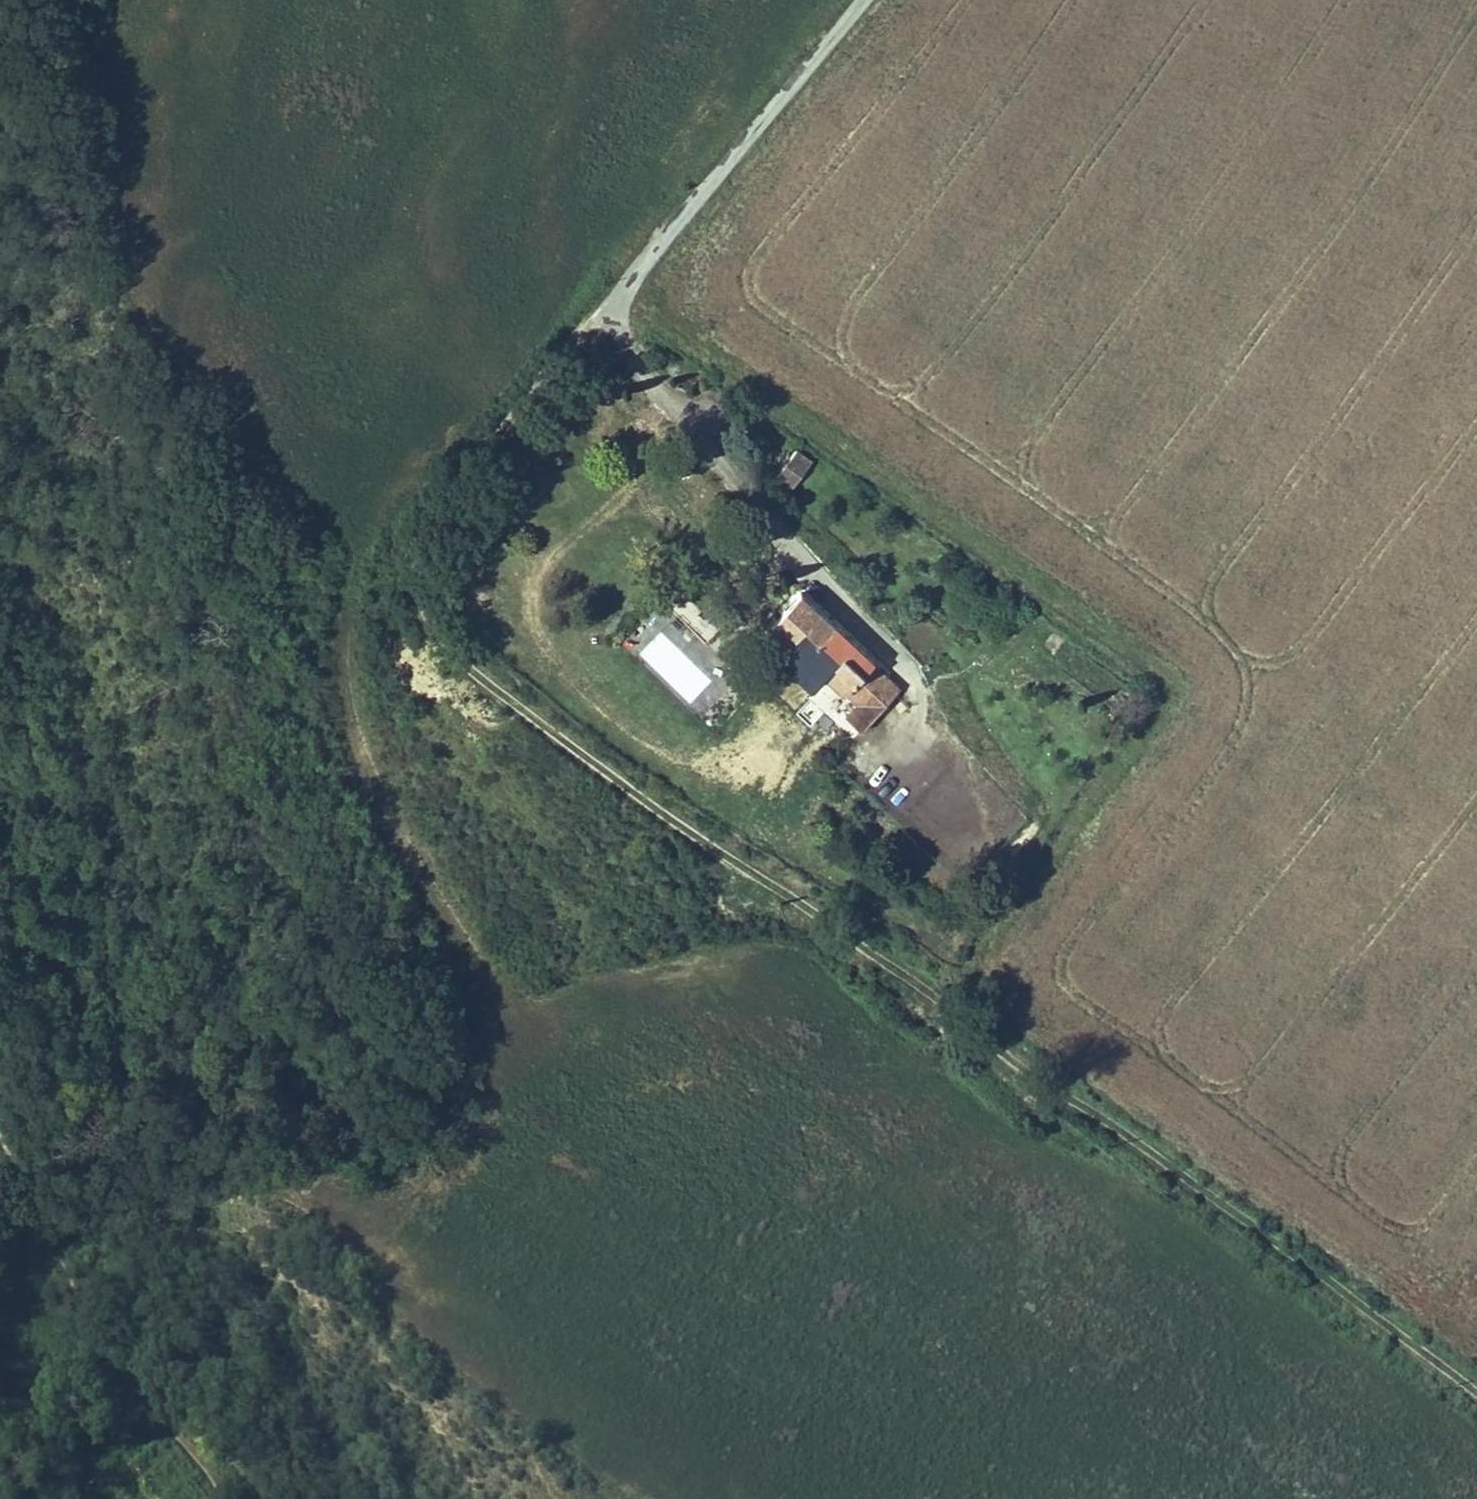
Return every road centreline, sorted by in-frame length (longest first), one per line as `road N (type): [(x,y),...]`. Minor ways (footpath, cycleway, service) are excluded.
road 1 (track): [(213,1498),(204,1469),(112,1357),(0,1114)]

